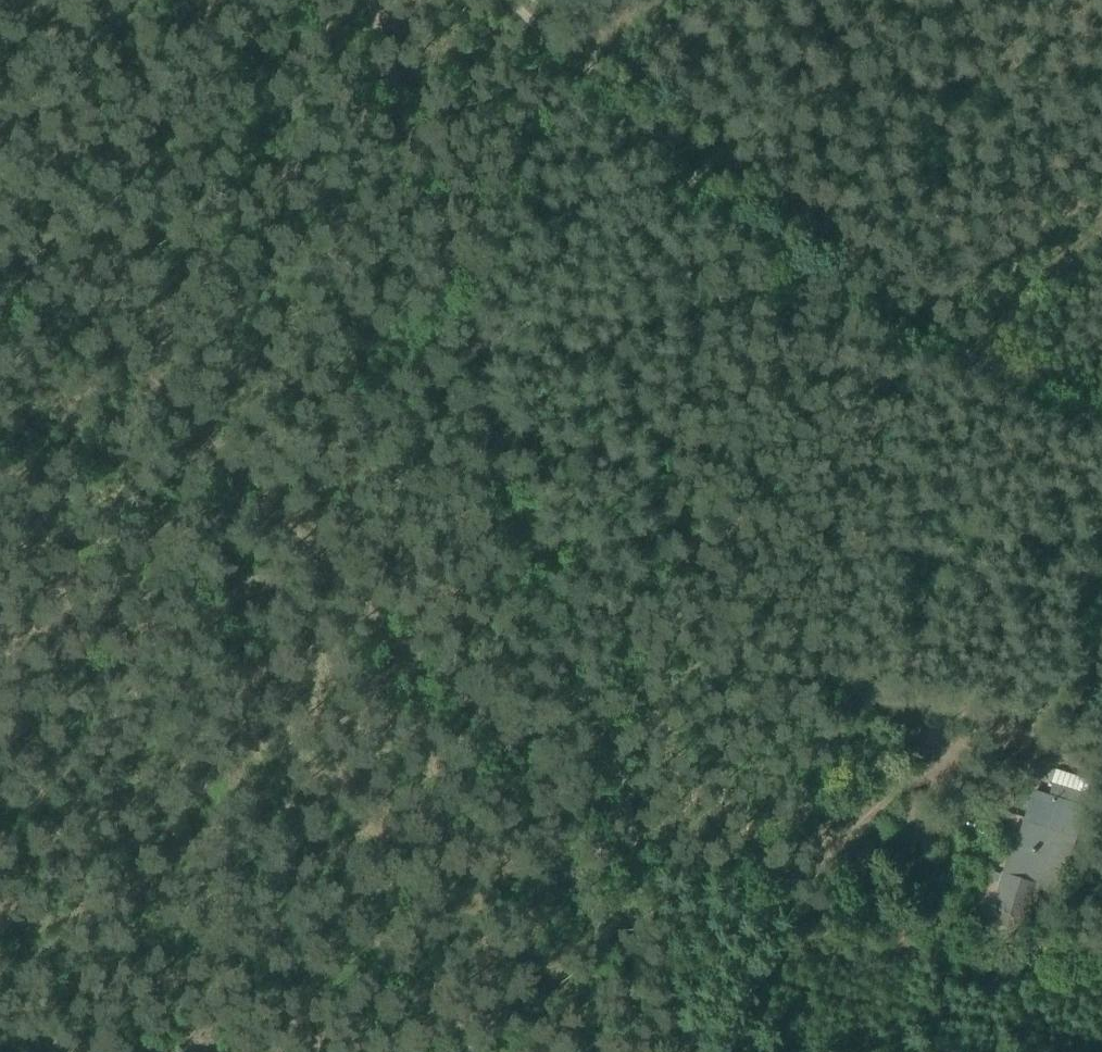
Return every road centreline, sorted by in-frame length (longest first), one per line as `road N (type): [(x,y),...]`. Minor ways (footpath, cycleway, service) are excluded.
road 1 (track): [(625,868),(467,324),(360,0)]
road 2 (track): [(0,250),(625,868)]
road 3 (track): [(942,355),(761,263),(558,64)]
road 4 (track): [(685,1041),(822,856)]
road 5 (track): [(942,355),(1101,220)]
road 6 (track): [(687,1051),(625,868)]
road 7 (track): [(1101,419),(942,355)]

